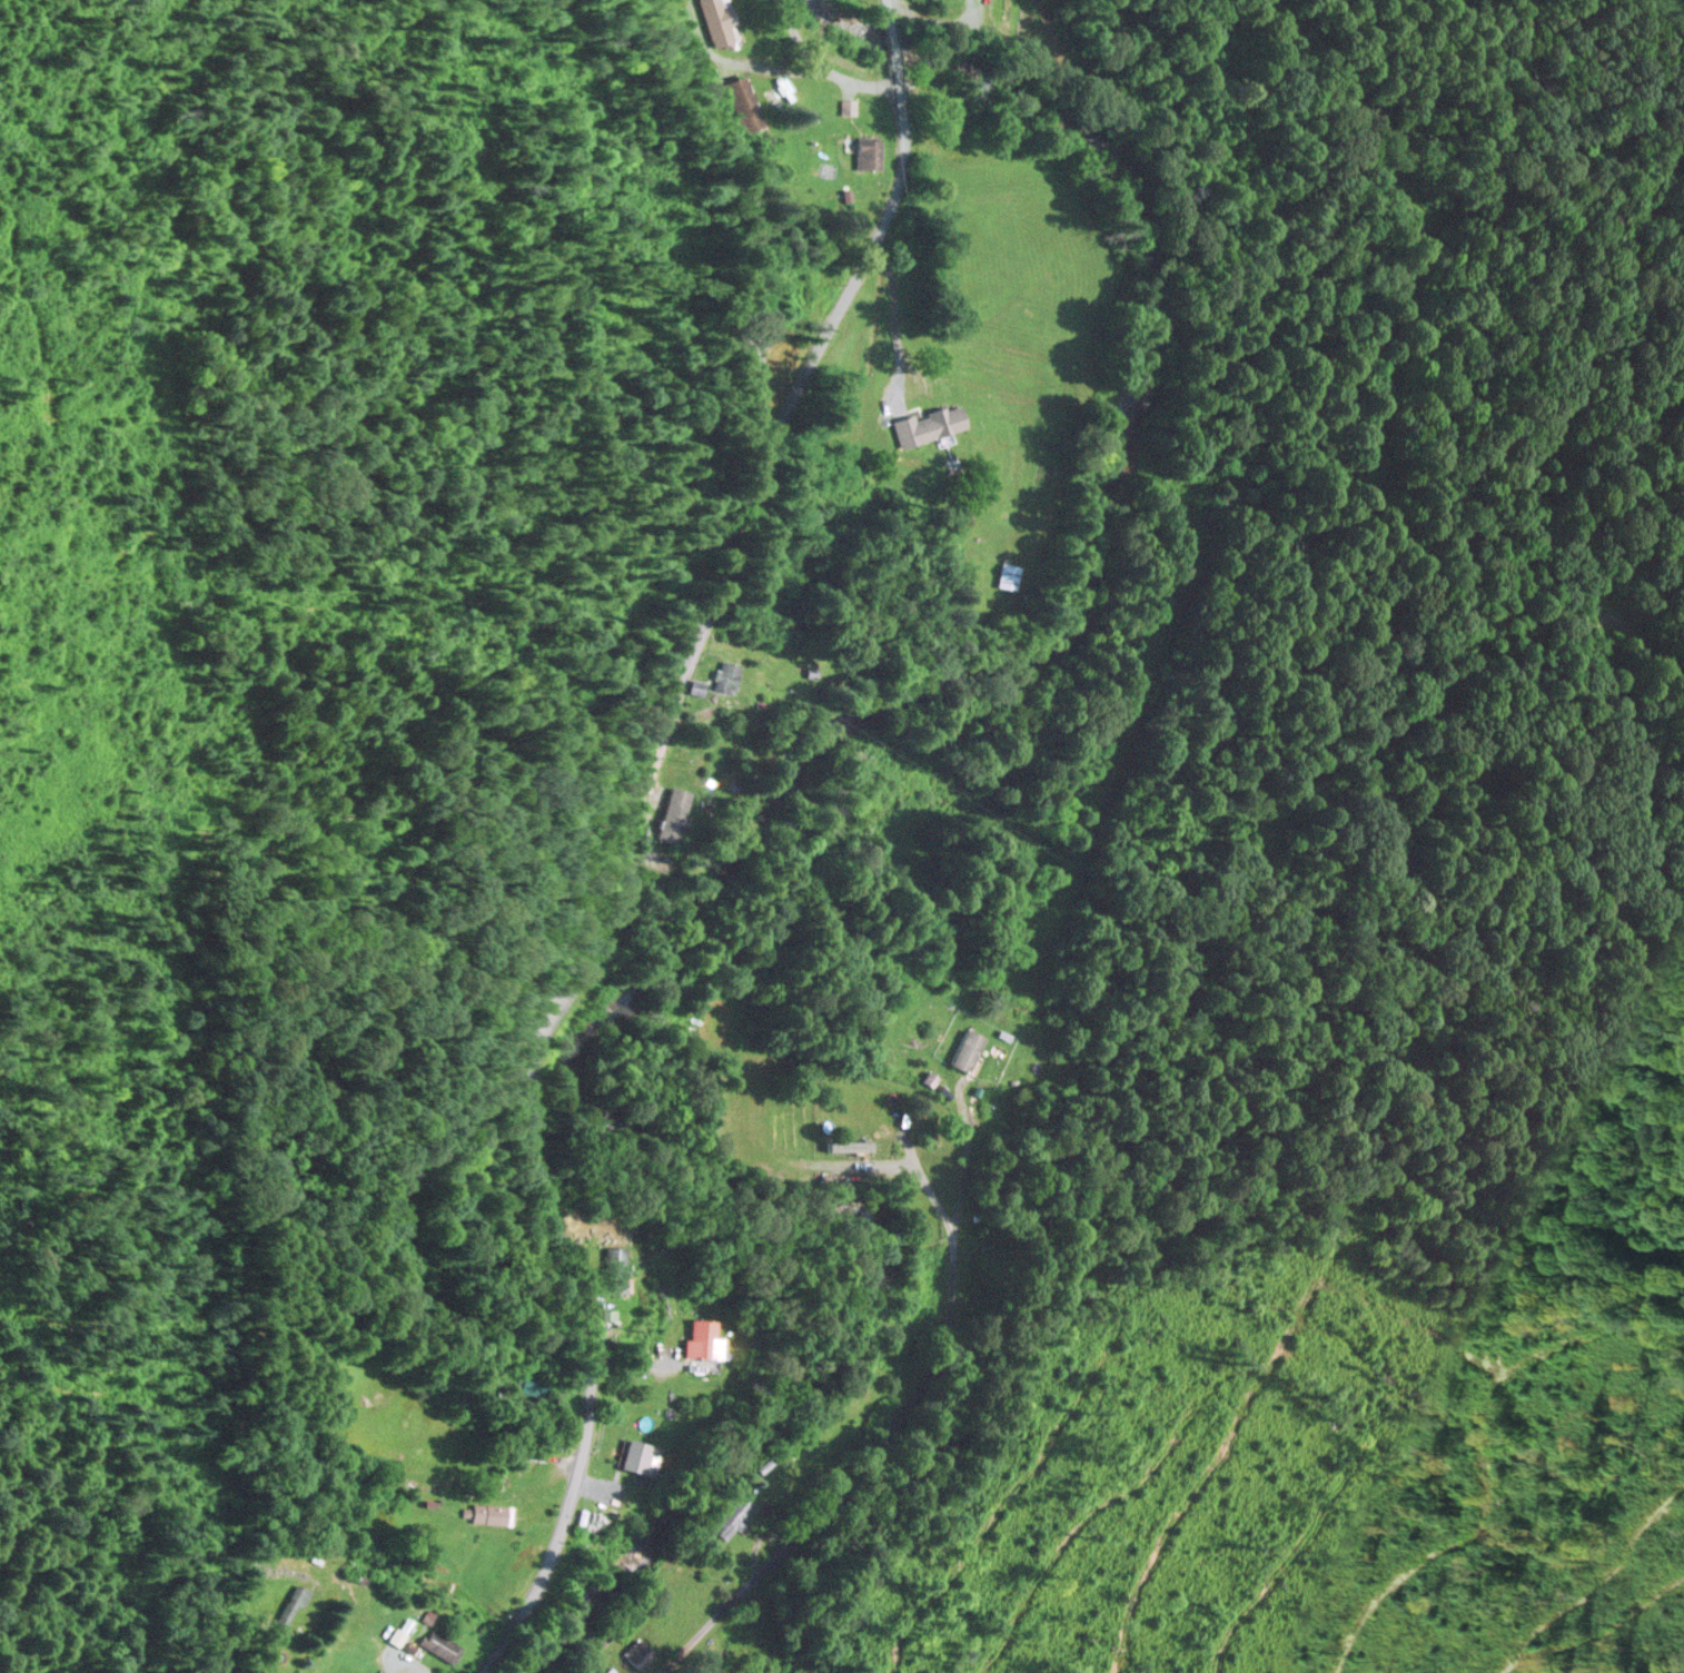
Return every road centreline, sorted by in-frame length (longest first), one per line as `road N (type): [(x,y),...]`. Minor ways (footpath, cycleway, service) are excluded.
road 1 (residential): [(457,1672),(501,1613),(555,1486),(573,1389),(566,1263),(525,1184),(525,1076),(795,393),(885,194),(880,42),(864,0)]
road 2 (residential): [(686,1672),(933,1354),(963,1239),(940,1081),(910,1046)]
road 3 (residential): [(873,26),(1028,51),(1148,132),(1165,187),(1178,291),(1157,538)]

